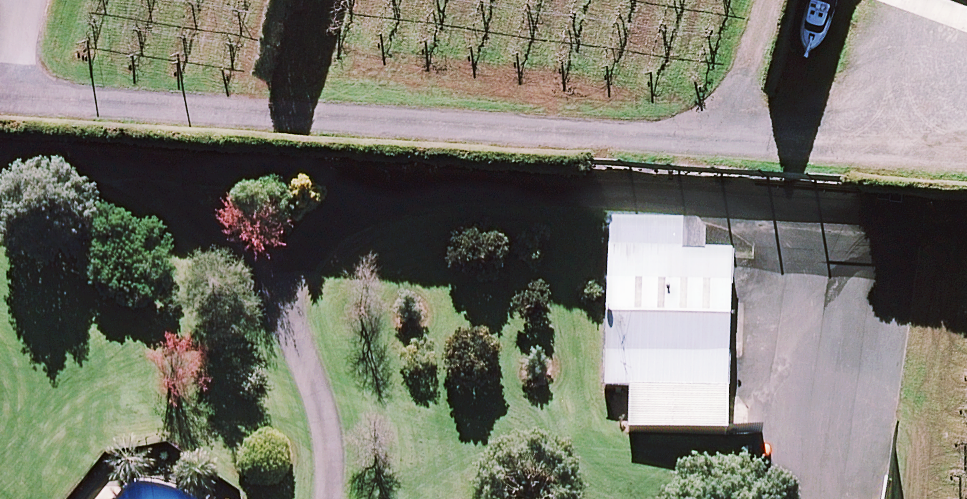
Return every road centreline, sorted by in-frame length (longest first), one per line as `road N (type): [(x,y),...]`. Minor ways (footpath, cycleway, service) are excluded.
road 1 (track): [(117,174),(621,197),(724,214),(812,255),(836,304),(825,498)]
road 2 (track): [(733,144),(0,95)]
road 3 (track): [(966,156),(733,144)]
road 4 (track): [(287,315),(304,254),(356,212),(408,185)]
road 5 (track): [(733,144),(780,0)]

